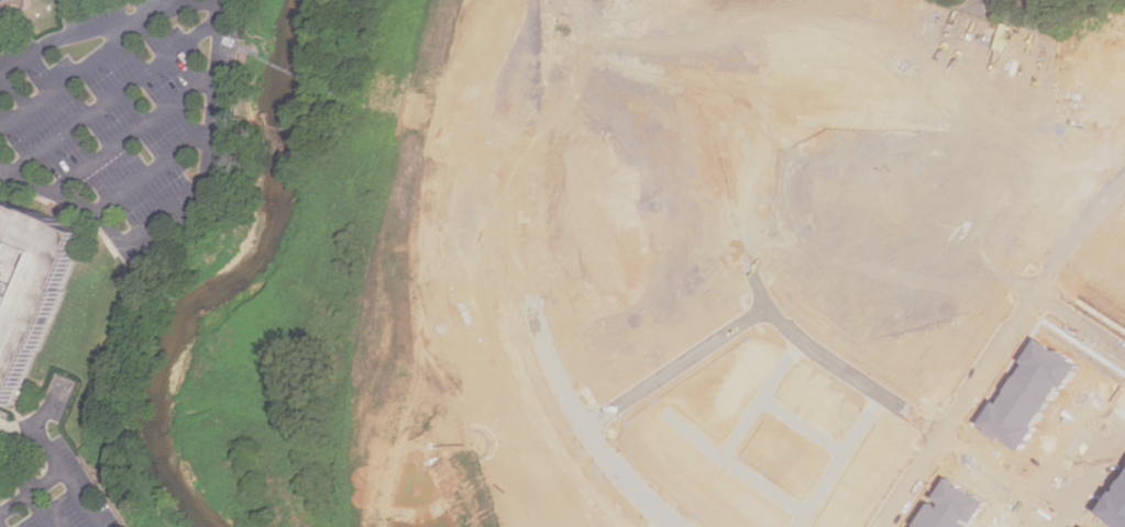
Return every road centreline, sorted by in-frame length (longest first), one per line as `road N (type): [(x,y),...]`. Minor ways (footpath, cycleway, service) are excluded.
road 1 (residential): [(892,526),(1044,302)]

